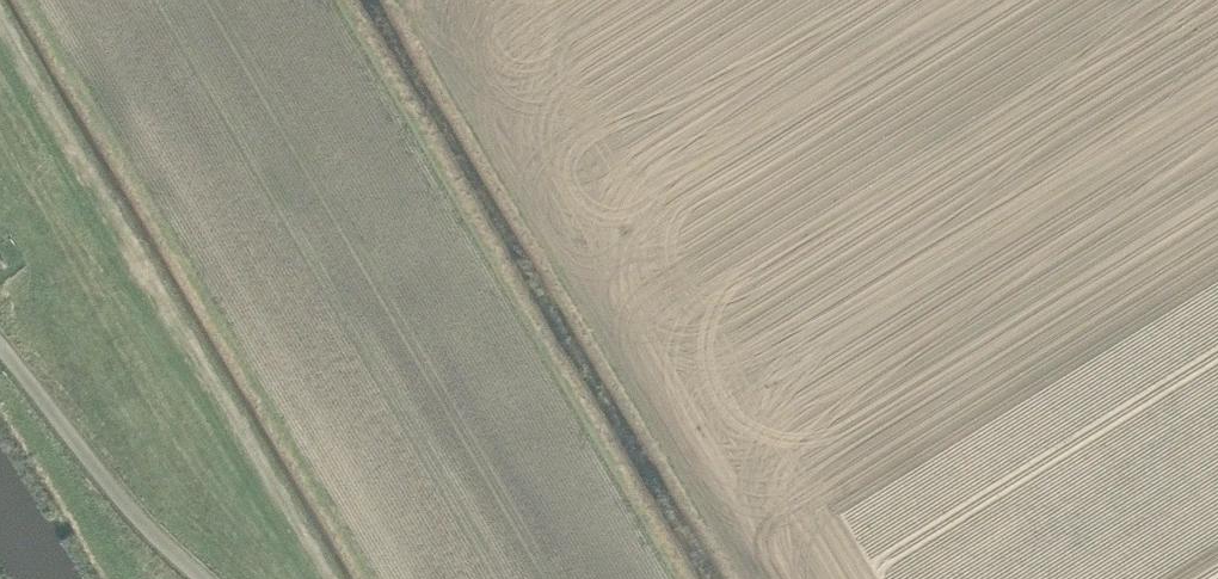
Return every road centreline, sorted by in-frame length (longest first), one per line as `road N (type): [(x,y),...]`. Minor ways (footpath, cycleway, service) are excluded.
road 1 (unclassified): [(207,578),(127,503),(0,348)]

